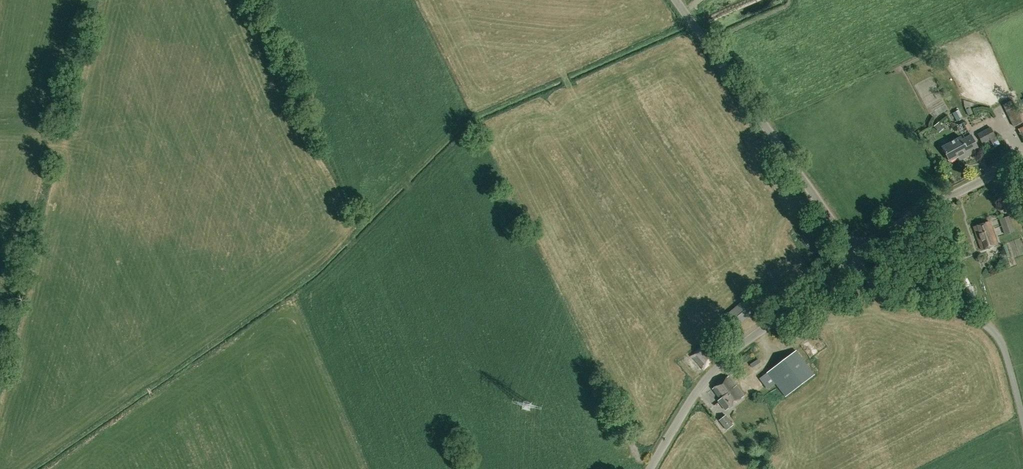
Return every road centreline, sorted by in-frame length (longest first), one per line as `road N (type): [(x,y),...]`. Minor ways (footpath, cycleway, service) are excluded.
road 1 (unclassified): [(855,254),(674,0)]
road 2 (unclassified): [(650,468),(725,360),(855,254)]
road 3 (unclassified): [(855,254),(871,282),(893,297),(991,327),(1022,422)]
road 4 (unclassified): [(855,254),(905,218),(1022,160)]

